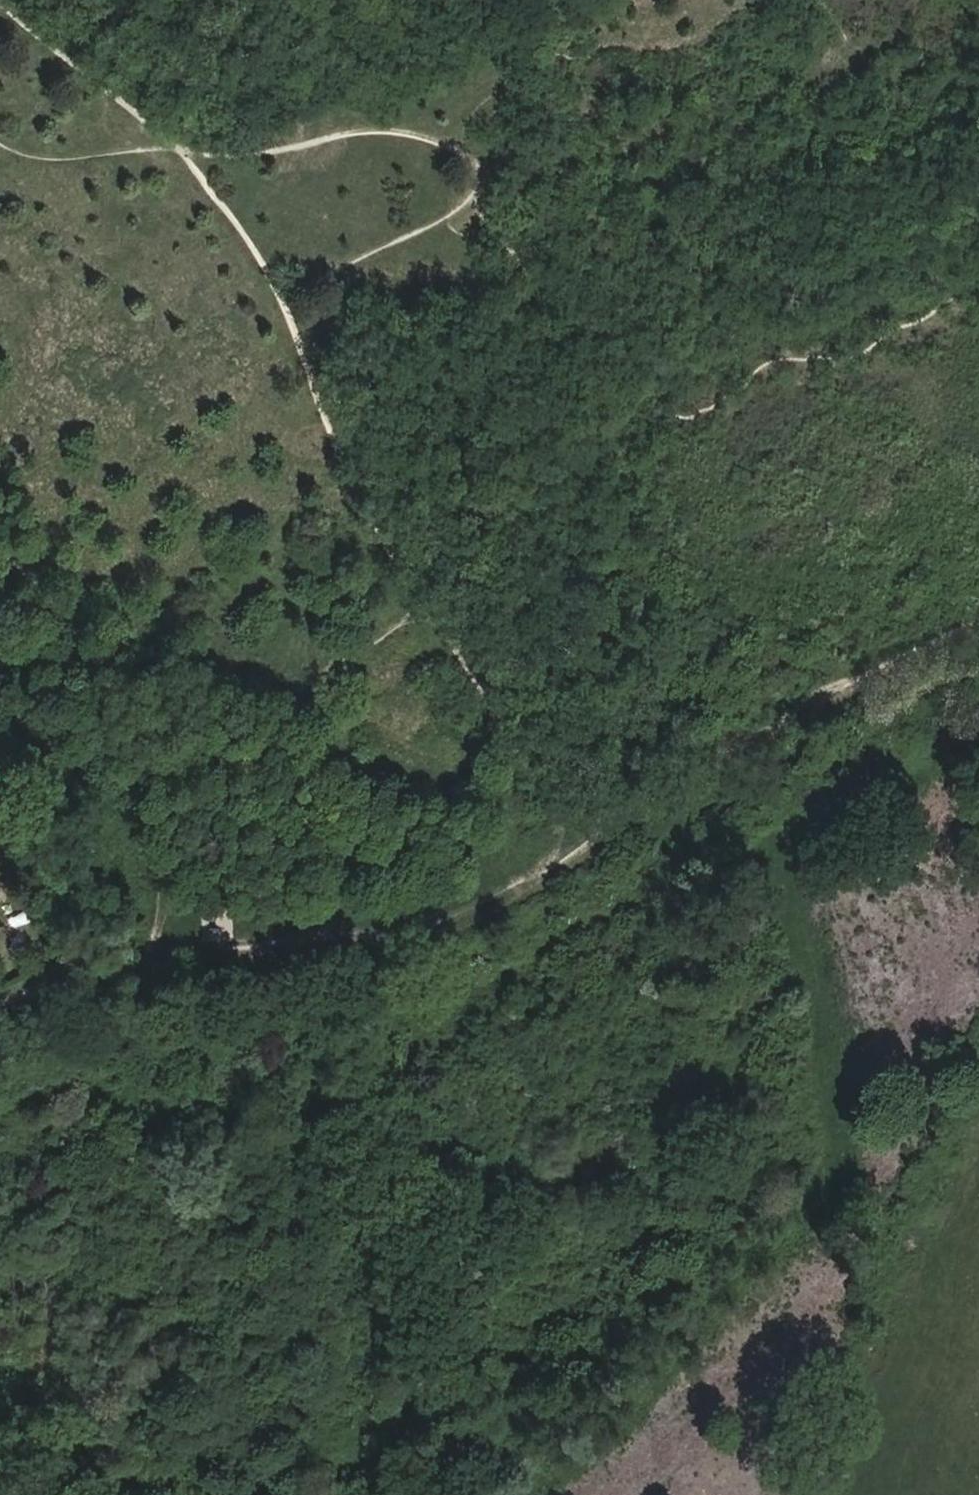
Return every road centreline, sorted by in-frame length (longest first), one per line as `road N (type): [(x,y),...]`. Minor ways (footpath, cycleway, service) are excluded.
road 1 (track): [(0,1014),(148,962),(225,948),(352,950),(465,916),(532,885),(608,834),(703,752),(978,628)]

